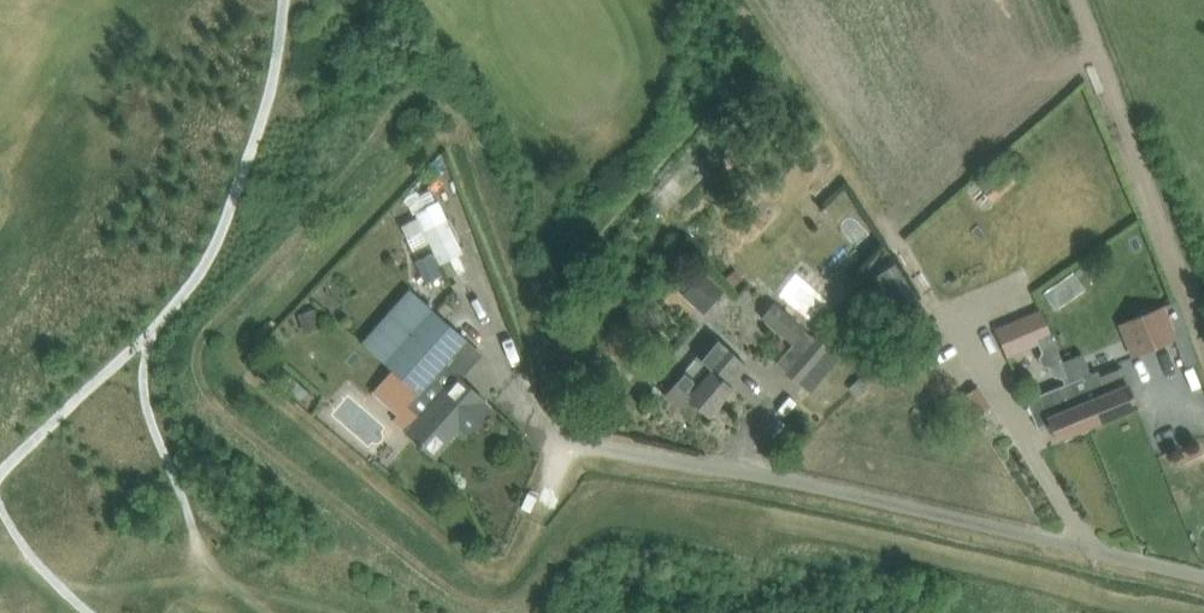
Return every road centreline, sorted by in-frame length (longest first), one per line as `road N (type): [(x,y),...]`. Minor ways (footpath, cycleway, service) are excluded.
road 1 (unclassified): [(1203,576),(842,490),(565,441)]

